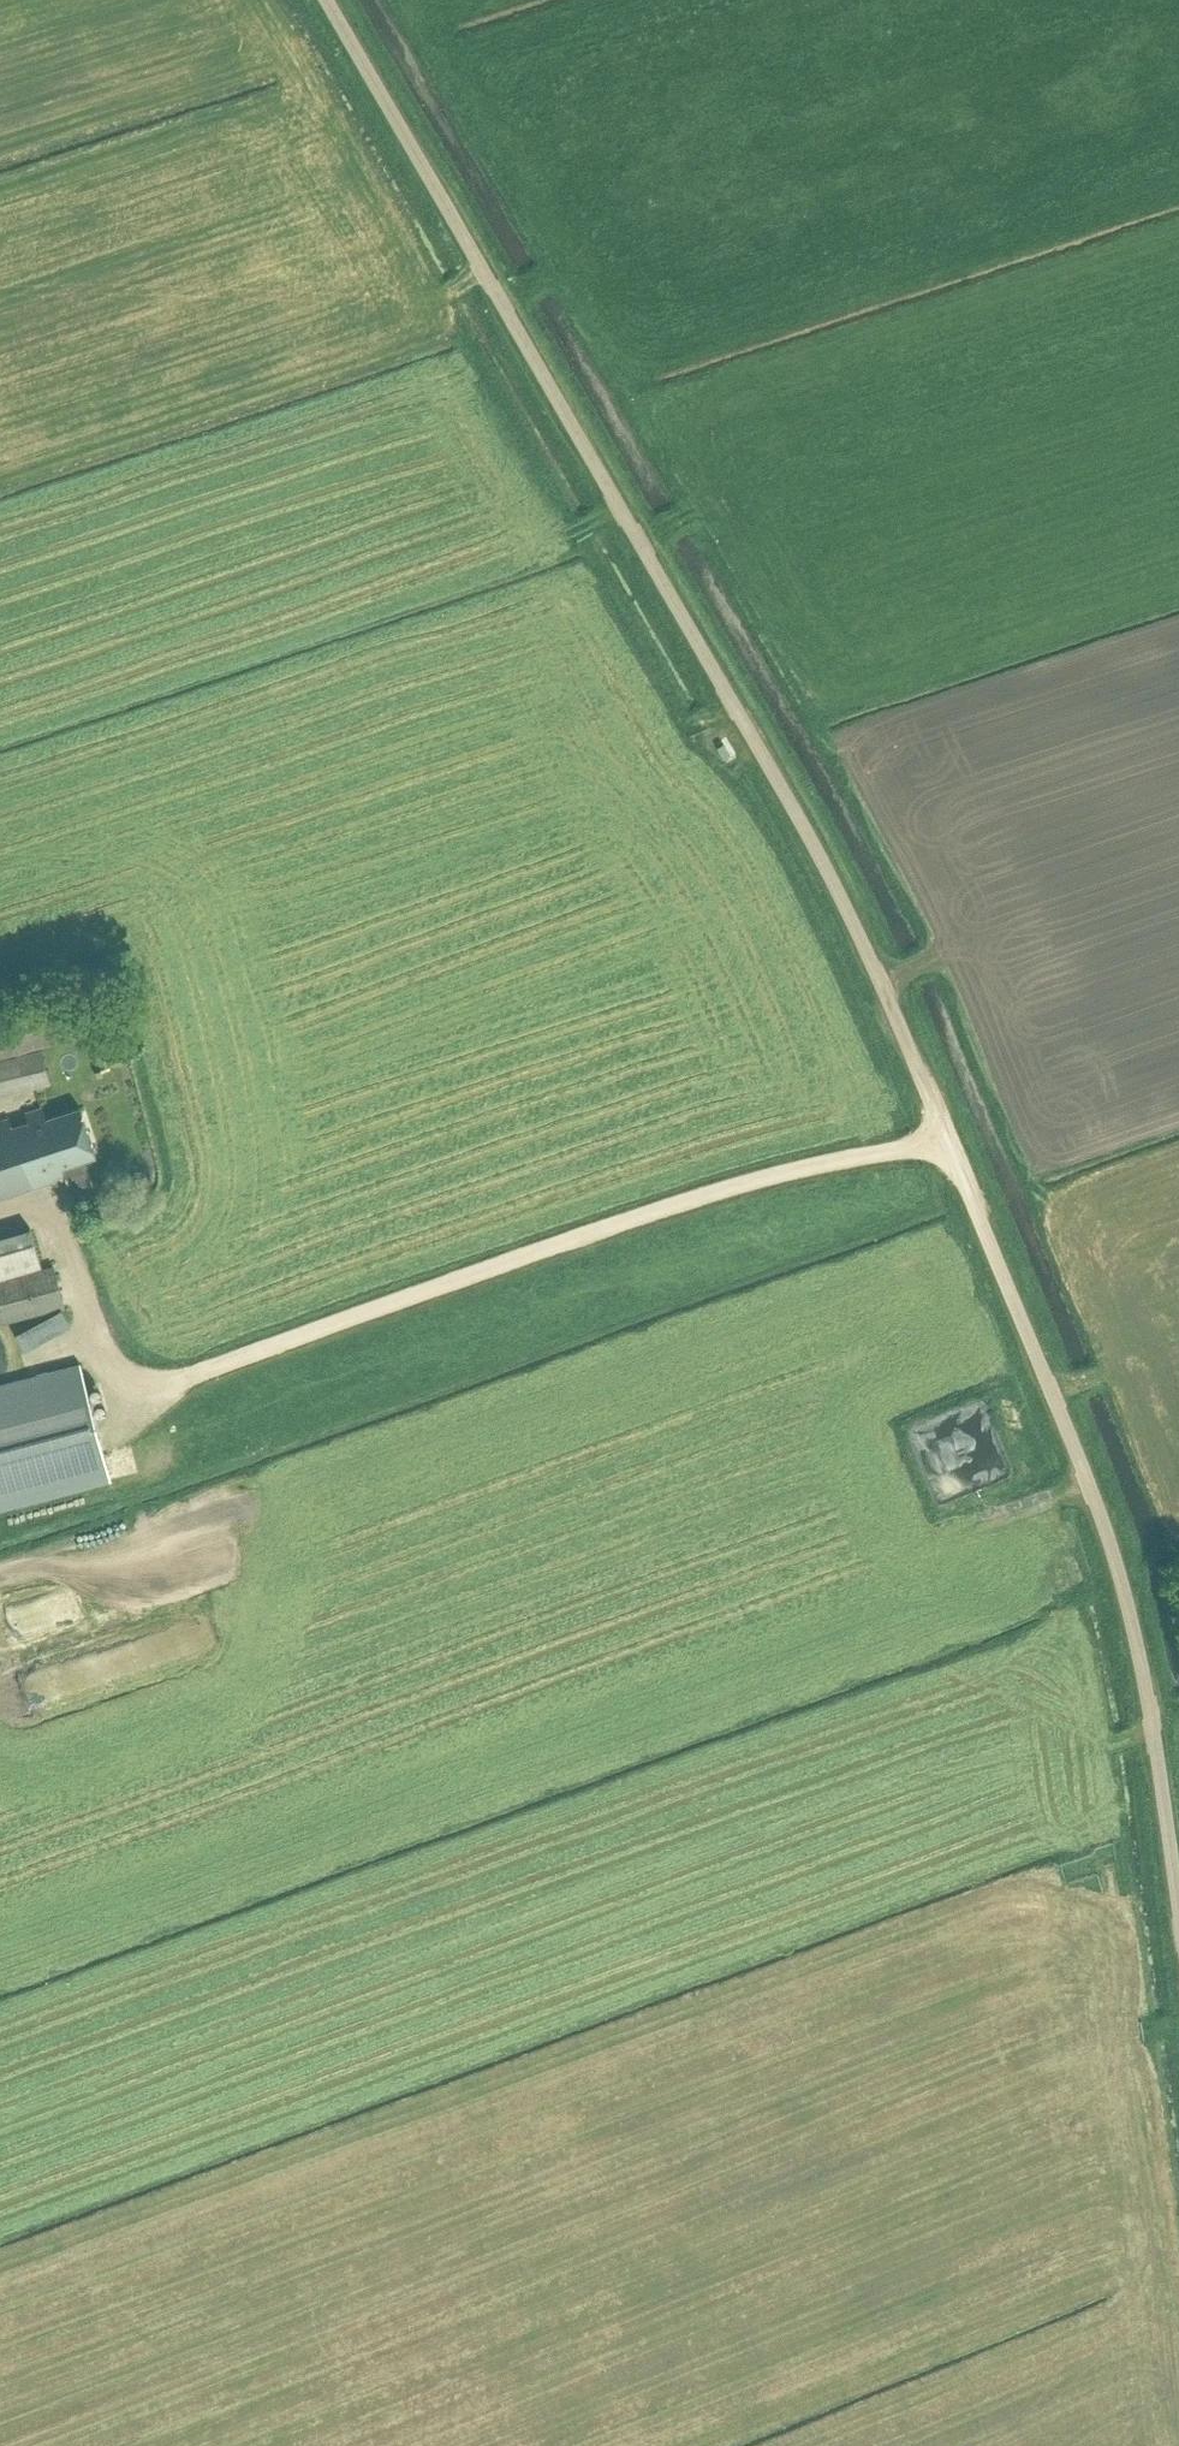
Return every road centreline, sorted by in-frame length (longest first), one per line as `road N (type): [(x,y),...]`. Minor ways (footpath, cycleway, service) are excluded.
road 1 (unclassified): [(1178,1905),(1142,1679),(1091,1509),(909,1029),(853,907),(328,0)]

